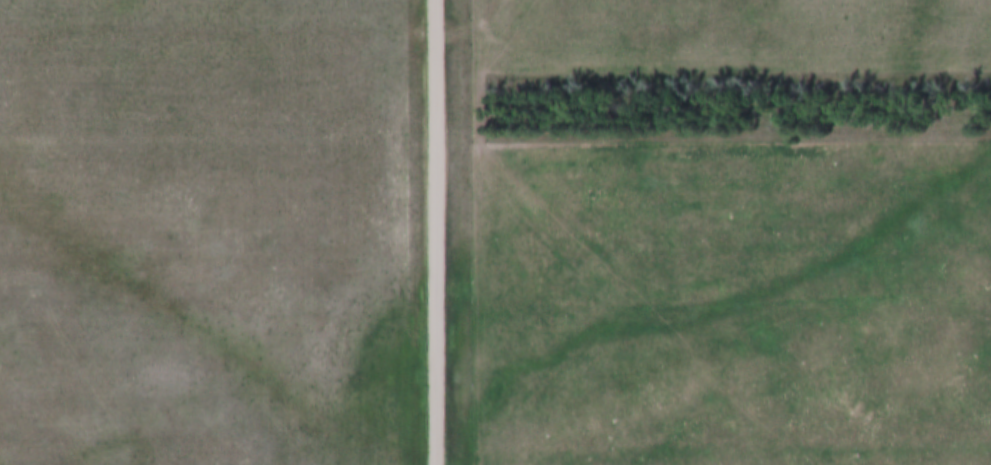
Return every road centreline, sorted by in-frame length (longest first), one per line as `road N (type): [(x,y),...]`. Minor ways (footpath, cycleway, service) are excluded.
road 1 (residential): [(438,464),(438,0)]

